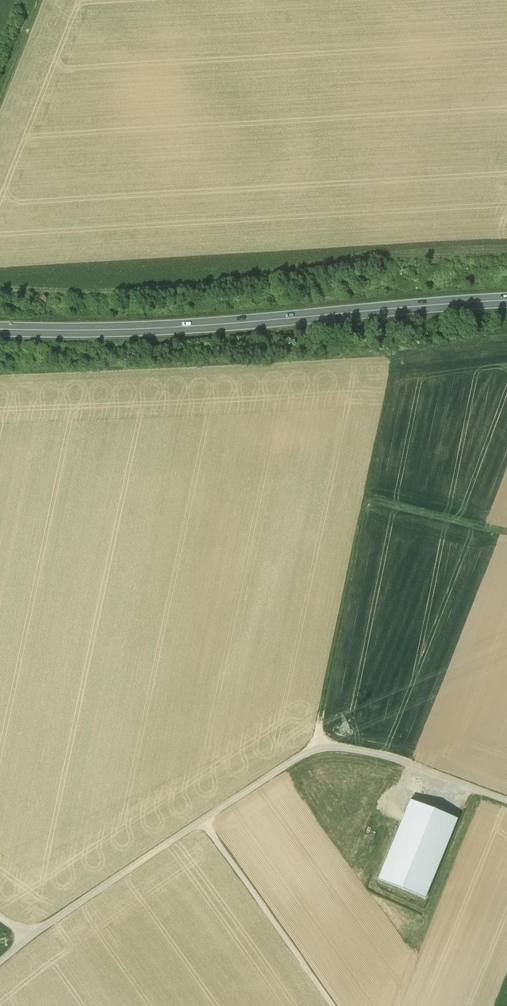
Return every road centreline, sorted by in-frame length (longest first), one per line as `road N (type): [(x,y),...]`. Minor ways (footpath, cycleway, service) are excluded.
road 1 (track): [(314,743),(394,355),(0,372)]
road 2 (track): [(506,252),(139,295),(0,292)]
road 3 (primary): [(0,330),(204,325),(506,299)]
road 4 (track): [(0,958),(197,815),(335,1005)]
road 5 (track): [(197,815),(314,743),(392,755)]
road 6 (track): [(506,530),(364,495)]
road 7 (track): [(506,802),(392,755)]

